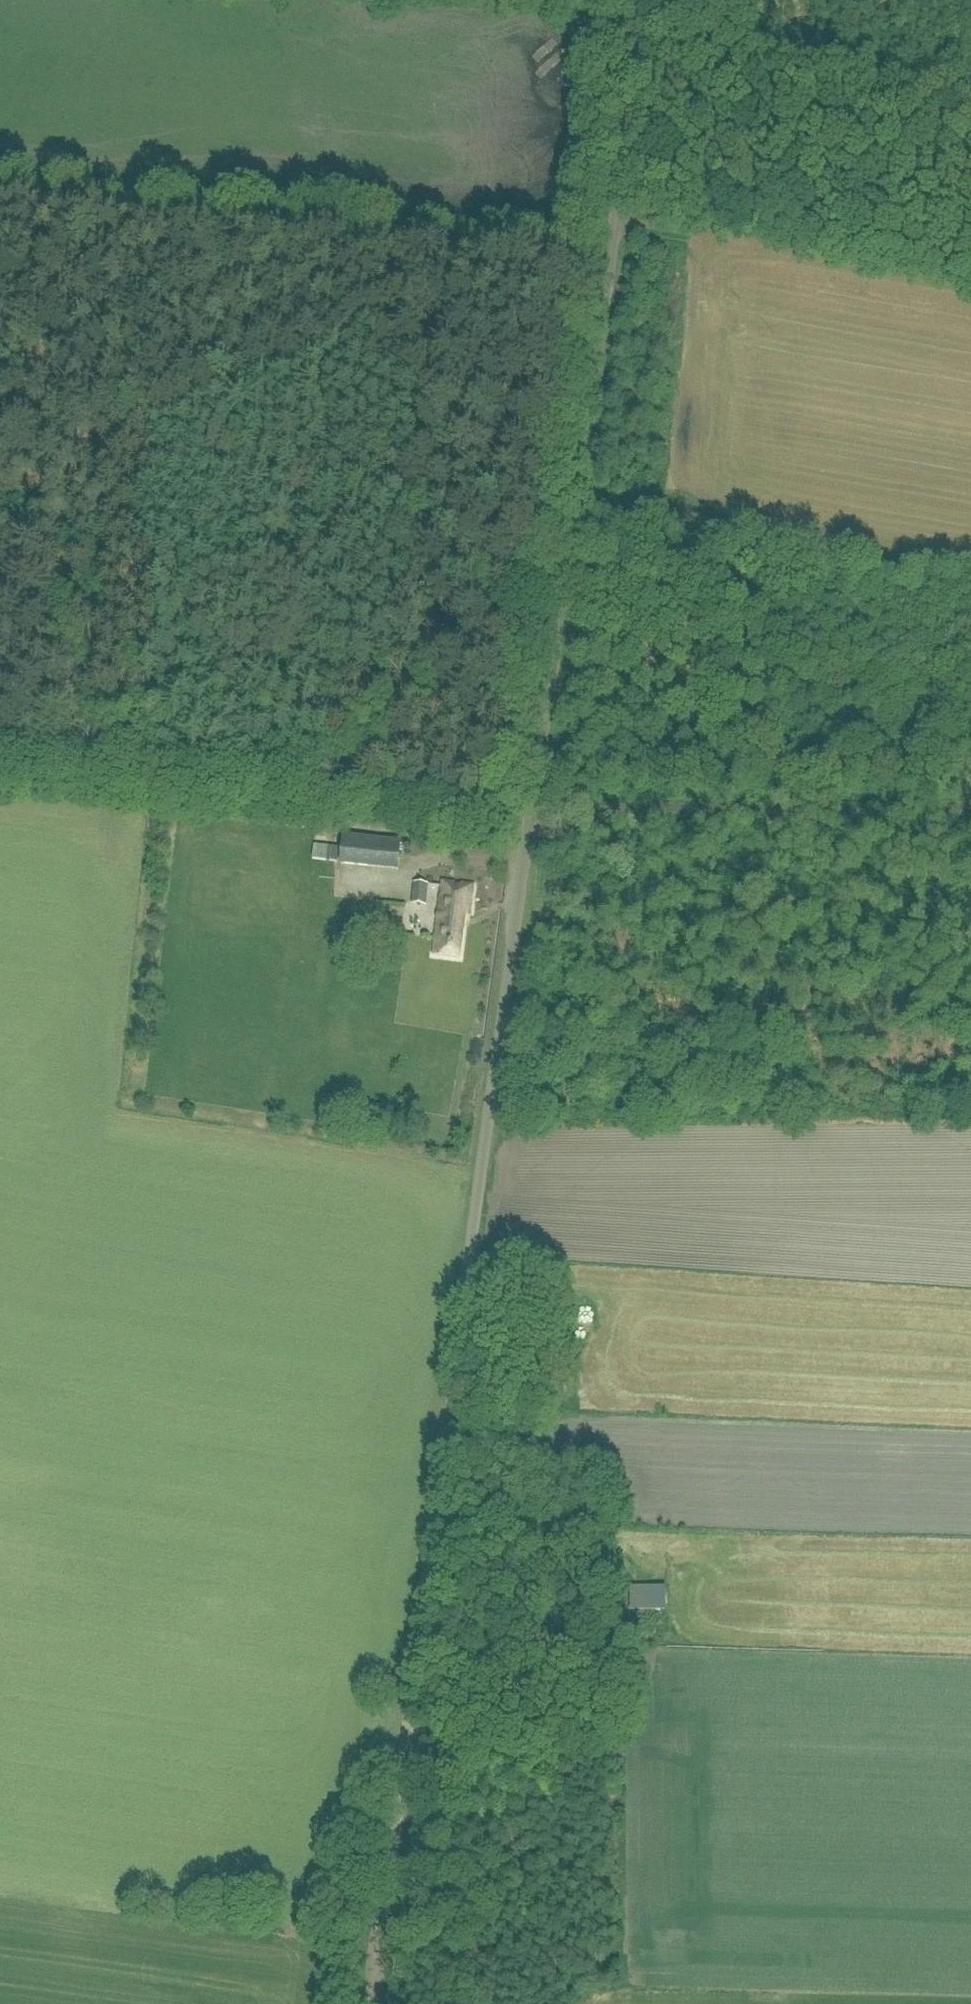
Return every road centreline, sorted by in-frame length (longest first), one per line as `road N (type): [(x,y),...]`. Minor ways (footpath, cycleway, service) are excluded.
road 1 (unclassified): [(372,2003),(646,0)]
road 2 (track): [(532,818),(0,756)]

